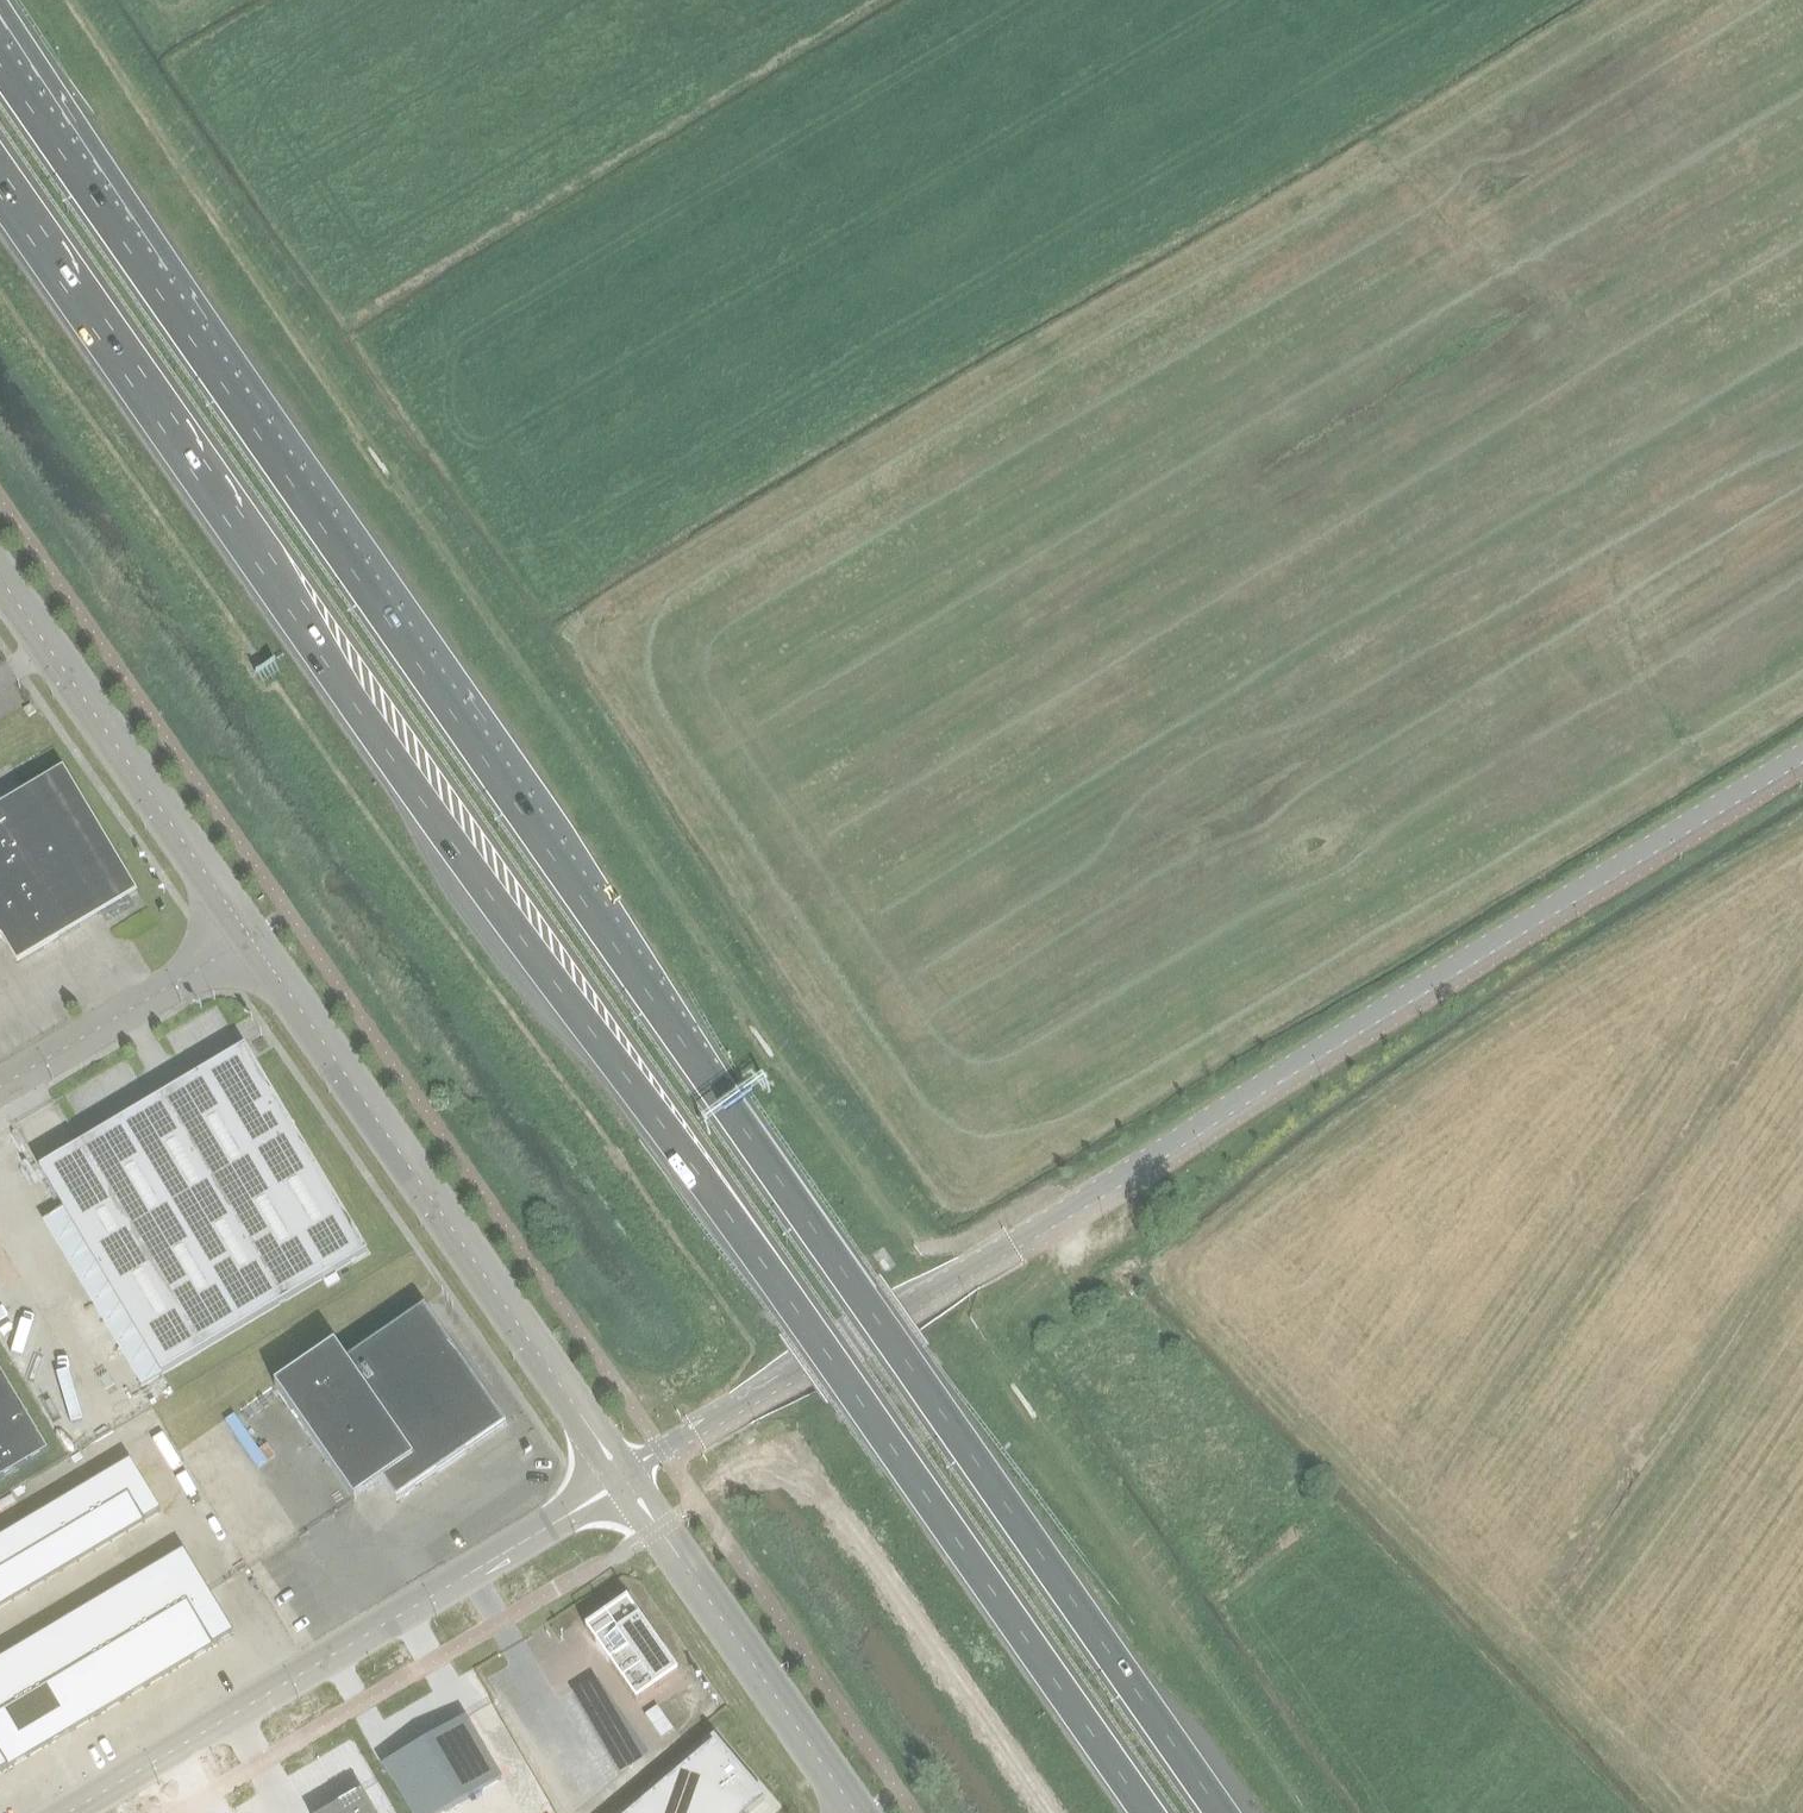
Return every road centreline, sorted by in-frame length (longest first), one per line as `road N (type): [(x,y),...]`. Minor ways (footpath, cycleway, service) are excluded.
road 1 (trunk): [(1219,1812),(0,61)]
road 2 (trunk): [(0,182),(1148,1812)]
road 3 (tertiary): [(626,1477),(1802,754)]
road 4 (tertiary): [(249,936),(626,1477)]
road 5 (tertiary): [(72,1812),(626,1477)]
road 6 (tertiary): [(0,582),(249,936)]
road 7 (tertiary): [(626,1477),(855,1812)]
road 8 (unclassified): [(0,1086),(249,936)]

